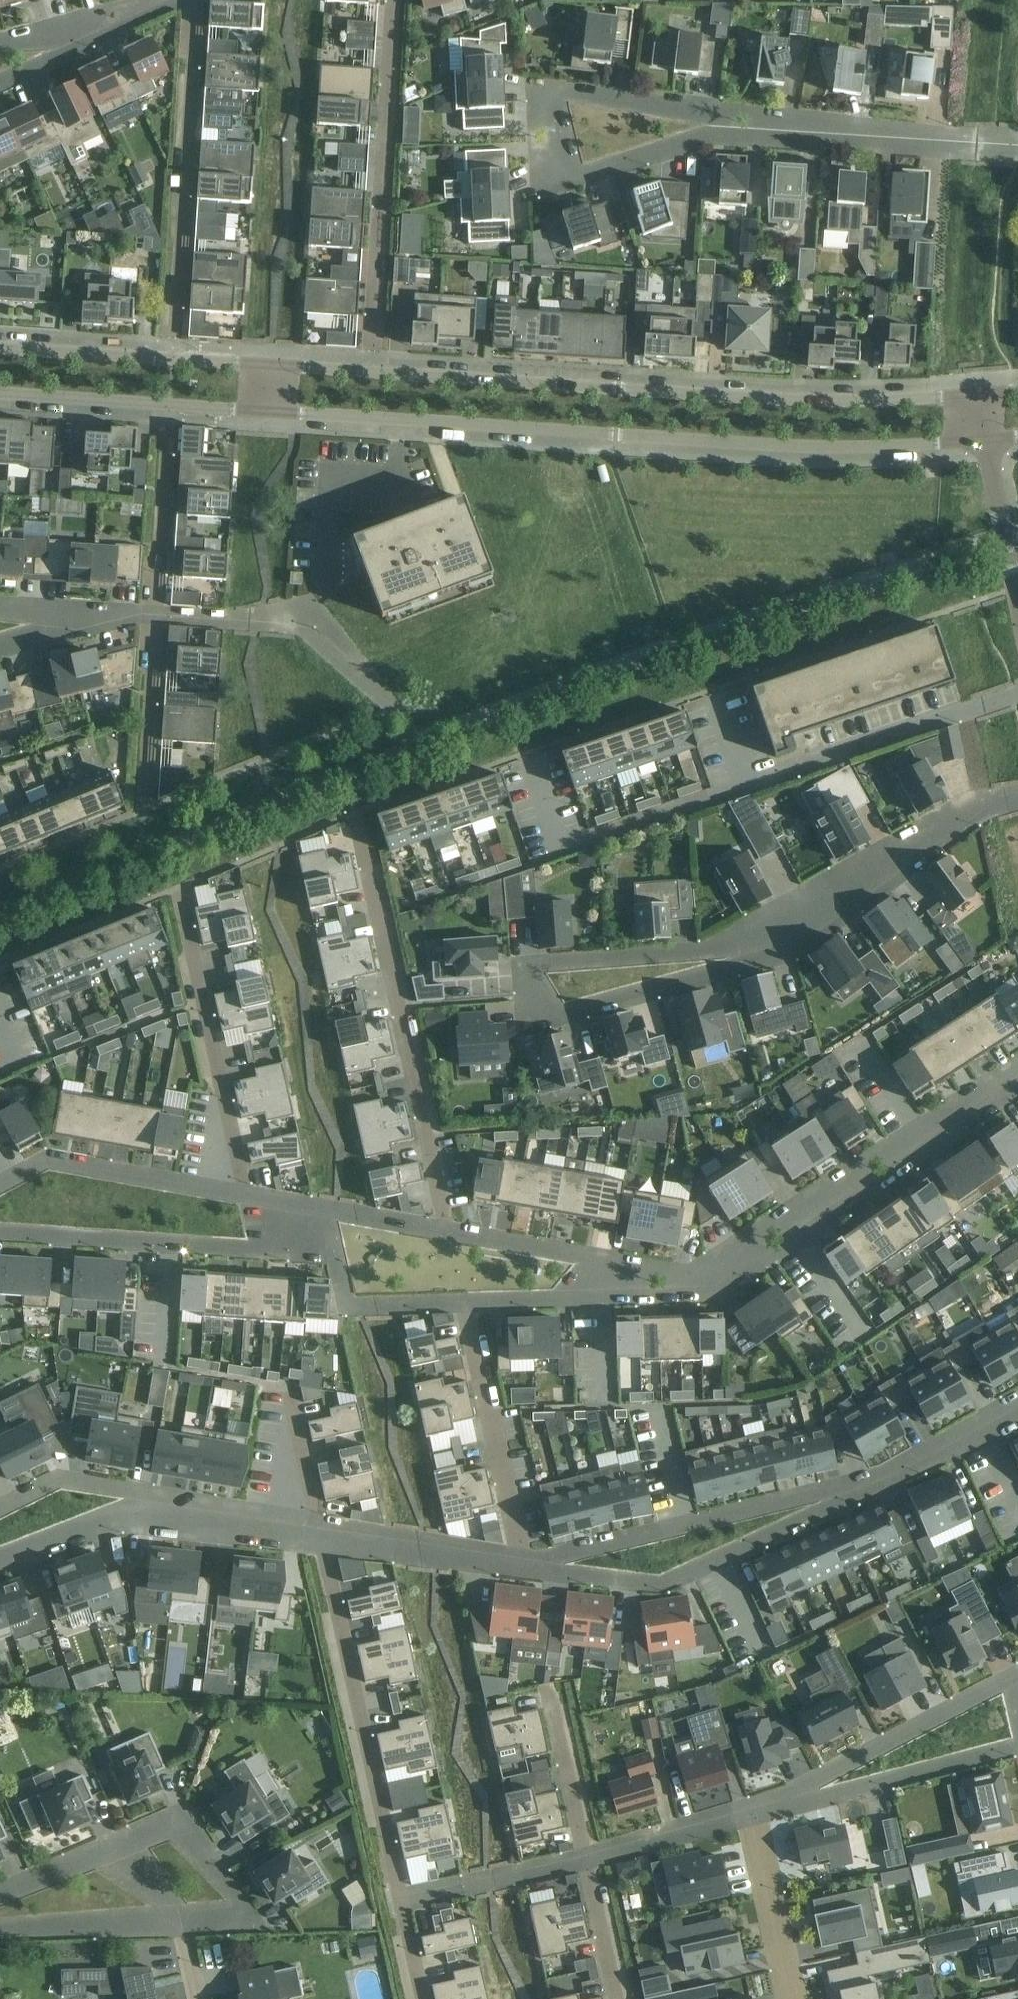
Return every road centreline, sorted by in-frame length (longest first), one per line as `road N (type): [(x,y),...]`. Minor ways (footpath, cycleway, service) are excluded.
road 1 (unclassified): [(272,415),(752,445),(979,439)]
road 2 (unclassified): [(975,395),(740,396),(278,368)]
road 3 (residential): [(562,853),(1017,693)]
road 4 (residential): [(510,1568),(662,1587),(923,1466)]
road 5 (residential): [(646,1278),(701,1277),(1017,1072)]
road 6 (residential): [(448,1234),(360,815)]
road 7 (residential): [(923,1466),(525,1565)]
road 8 (residential): [(320,1533),(403,1905)]
road 9 (residential): [(195,0),(176,321)]
road 10 (residential): [(246,1196),(175,888)]
road 11 (residential): [(393,0),(373,313)]
road 12 (residential): [(749,1818),(849,1782),(1017,1688)]
road 13 (residential): [(0,1234),(298,1254)]
road 14 (residential): [(759,945),(984,806),(1017,800)]
road 15 (residential): [(751,121),(562,184),(542,89)]
road 16 (unclassified): [(278,368),(0,349)]
road 17 (unclassified): [(0,396),(272,415)]
road 18 (residential): [(525,1565),(462,1303)]
road 19 (residential): [(1017,145),(751,121)]
road 20 (residential): [(540,1000),(530,970),(541,966),(759,945)]
road 21 (residential): [(112,1857),(181,1830),(248,1914),(178,1919)]
road 22 (residential): [(4,1182),(47,1161),(246,1196)]
road 23 (residential): [(759,945),(726,971),(556,1021),(540,1000)]
road 24 (residential): [(542,89),(751,121)]
road 25 (residential): [(298,1254),(336,1257),(349,1307),(462,1303)]
road 26 (residential): [(448,1234),(646,1278)]
road 27 (residential): [(320,1533),(510,1568)]
road 28 (residential): [(147,808),(155,615)]
road 29 (residential): [(403,1905),(589,1862)]
road 30 (residential): [(462,1303),(554,1301),(646,1278)]
road 31 (residential): [(176,1507),(62,1482),(0,1512)]
road 32 (residential): [(749,1818),(791,1998)]
road 33 (residential): [(0,1563),(176,1507)]
road 34 (residential): [(0,1926),(178,1919)]
road 35 (residential): [(551,1689),(589,1862)]
road 36 (residential): [(155,615),(163,448)]
road 37 (residential): [(589,1862),(749,1818)]
road 38 (residential): [(286,1203),(448,1234)]
road 39 (residential): [(286,1388),(320,1533)]
road 40 (residential): [(176,1507),(320,1533)]
road 41 (residential): [(589,1862),(617,1998)]
road 42 (residential): [(112,1857),(0,1904)]

